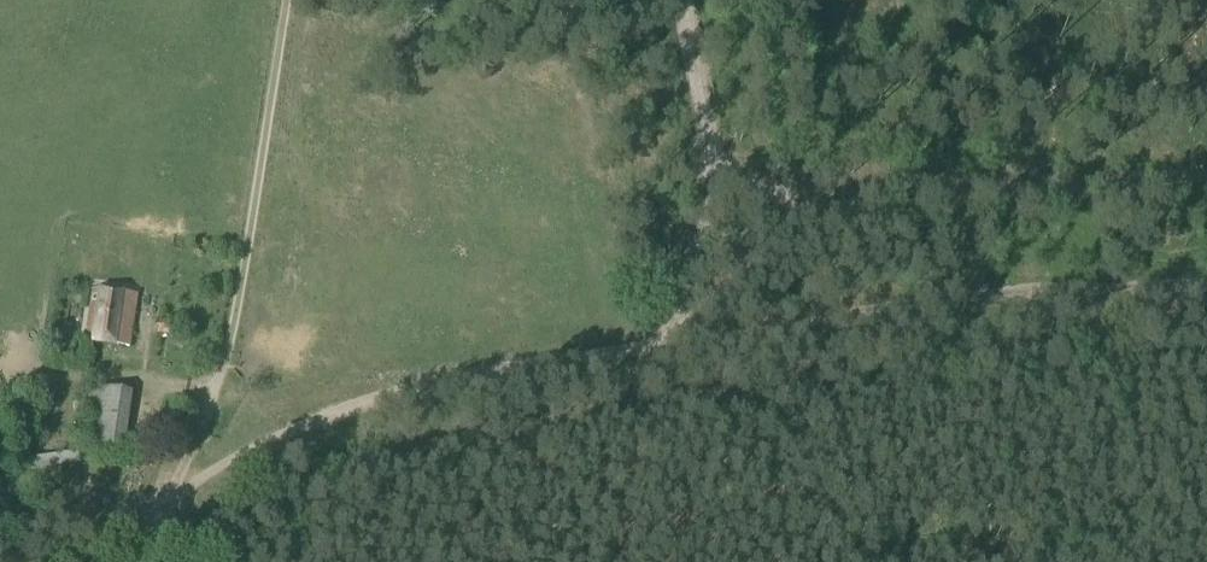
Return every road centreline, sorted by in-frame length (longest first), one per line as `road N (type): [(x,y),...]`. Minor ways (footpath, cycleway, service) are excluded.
road 1 (track): [(164,496),(179,498),(329,413),(517,366),(658,343)]
road 2 (track): [(164,496),(201,436),(222,371),(290,0)]
road 3 (track): [(795,201),(1206,182)]
road 4 (track): [(795,201),(784,228),(658,343)]
road 5 (track): [(658,343),(682,313),(695,249),(729,171)]
road 6 (track): [(685,0),(712,142),(729,171)]

